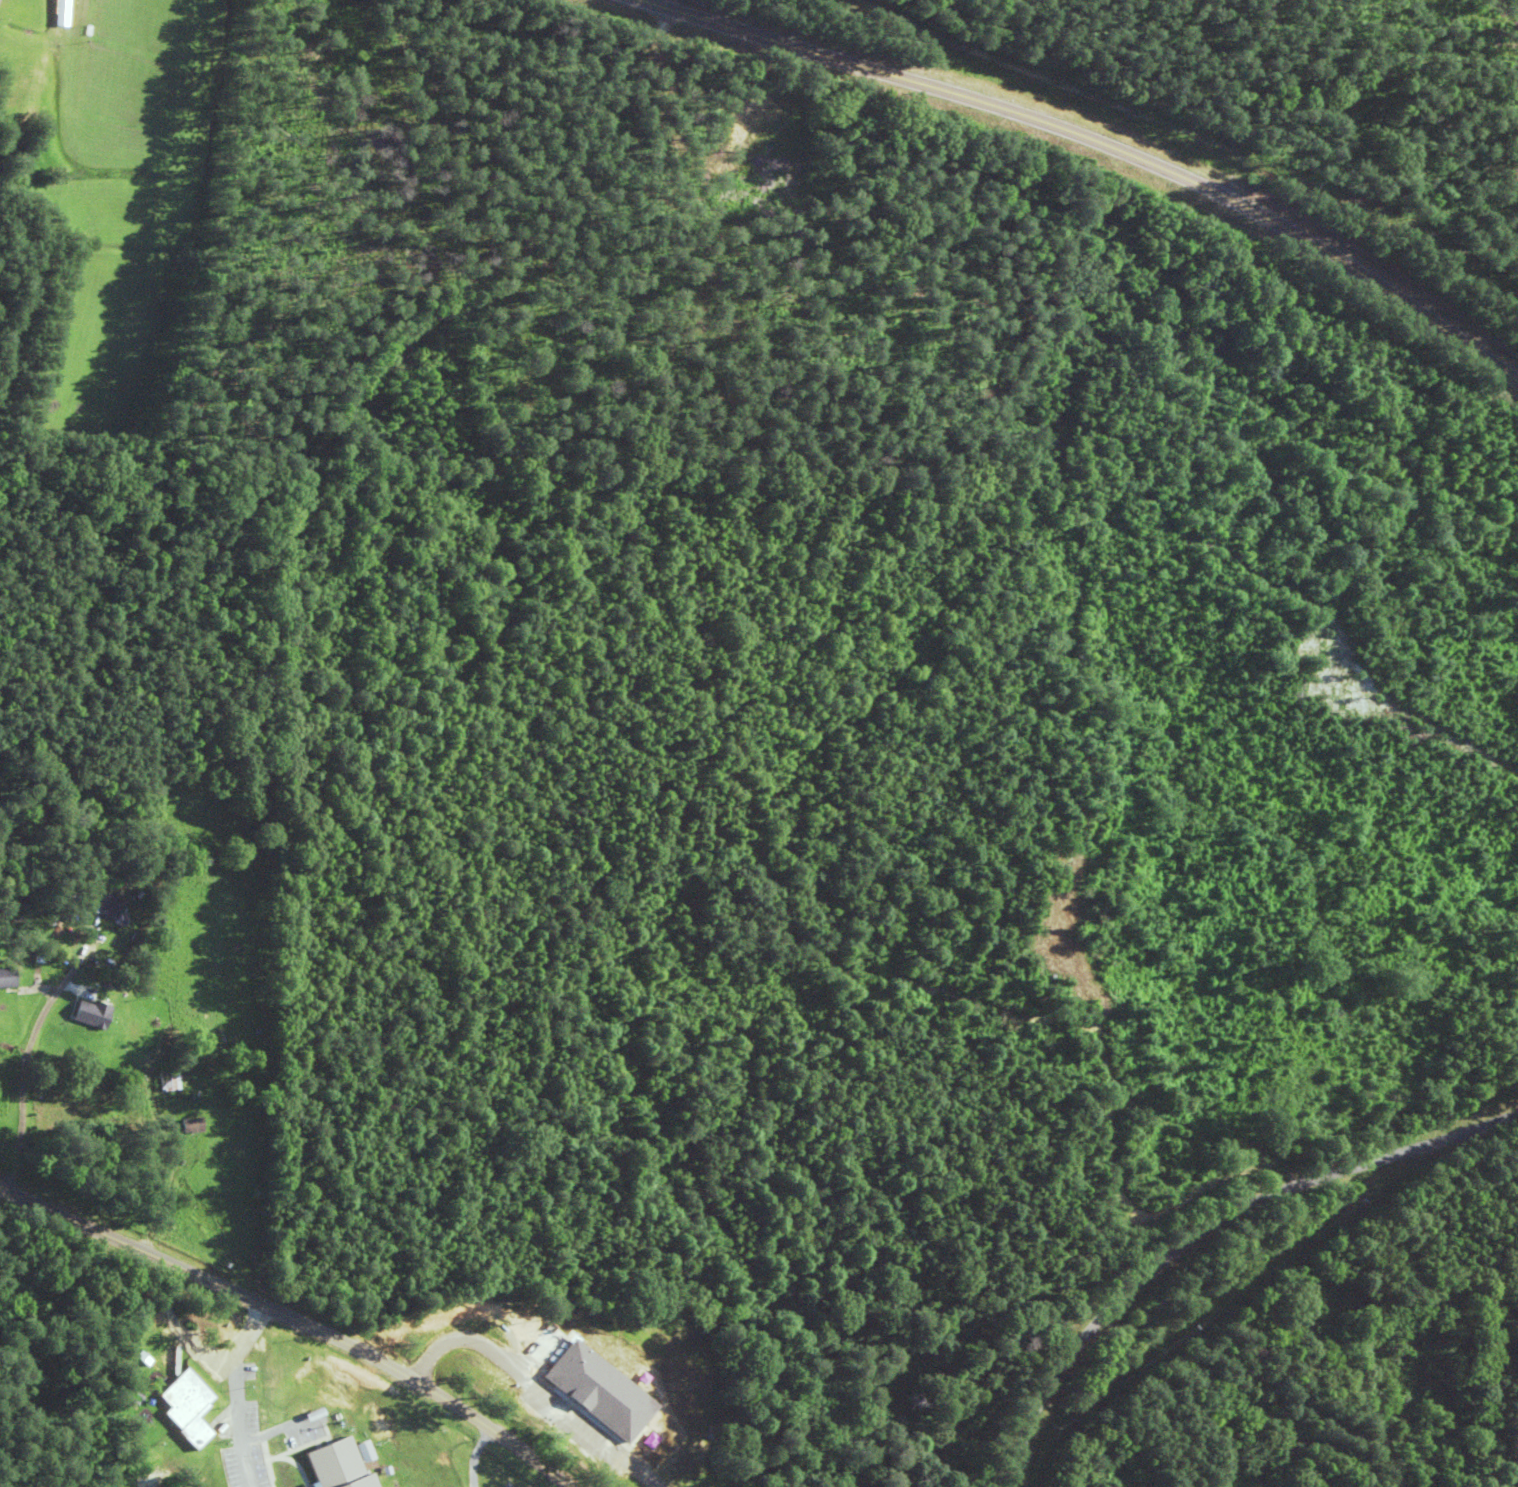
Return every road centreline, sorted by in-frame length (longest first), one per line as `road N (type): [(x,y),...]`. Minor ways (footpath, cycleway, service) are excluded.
road 1 (secondary): [(1517,359),(1344,247),(1199,181),(638,0)]
road 2 (residential): [(1008,1486),(1044,1377),(1092,1302),(1331,1168),(1517,1113)]
road 3 (residential): [(579,1486),(481,1409),(0,1186)]

